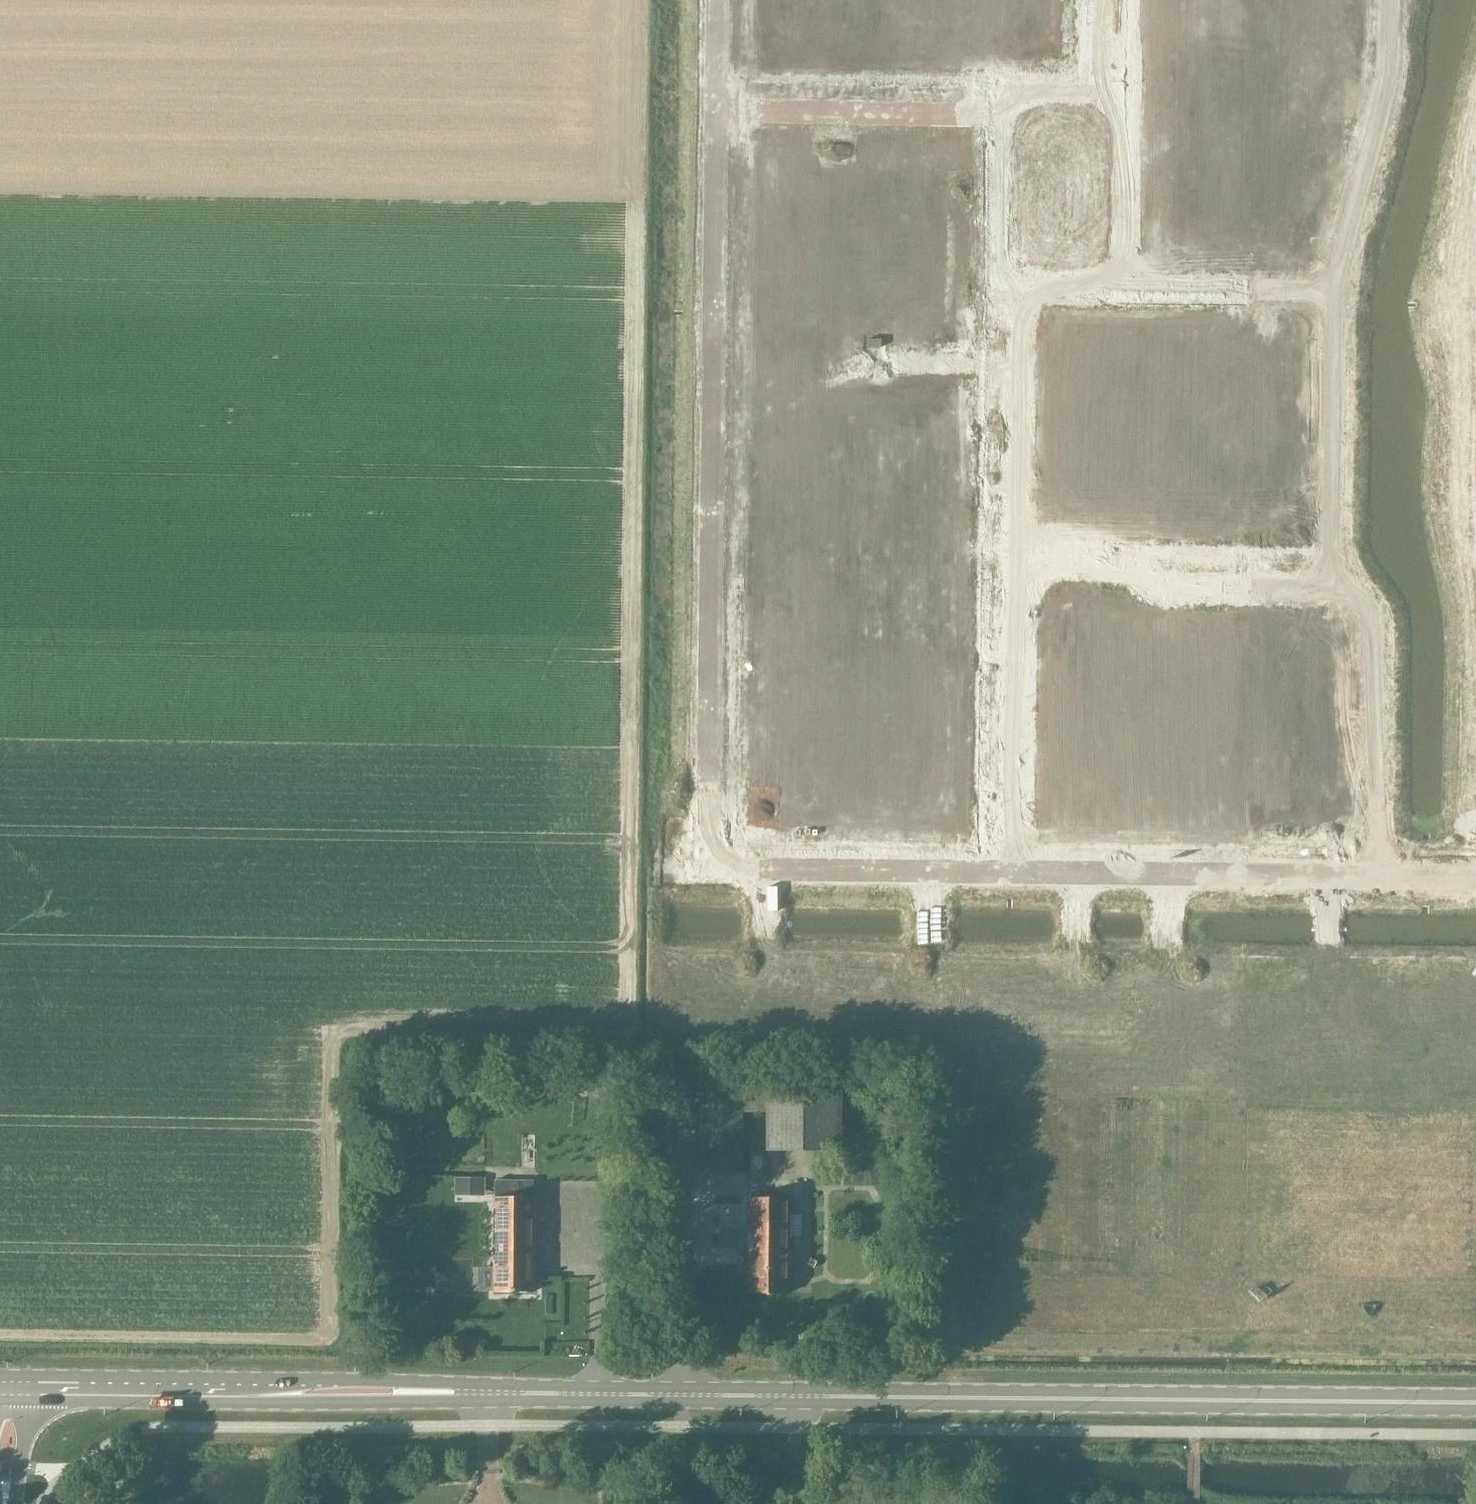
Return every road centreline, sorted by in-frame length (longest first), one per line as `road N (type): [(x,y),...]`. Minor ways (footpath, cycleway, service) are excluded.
road 1 (primary): [(1475,1396),(6,1375)]
road 2 (primary): [(28,1401),(1475,1409)]
road 3 (residential): [(707,869),(716,112)]
road 4 (residential): [(1012,872),(1378,876)]
road 5 (residential): [(1018,567),(1121,567),(1158,590),(1330,590)]
road 6 (residential): [(1330,590),(1358,600),(1370,618),(1378,876)]
road 7 (residential): [(1012,872),(1018,567)]
road 8 (residential): [(707,869),(1012,872)]
road 9 (residential): [(1332,291),(1330,590)]
road 10 (residential): [(1389,0),(1388,73),(1332,291)]
road 11 (residential): [(716,112),(955,114),(998,100)]
road 12 (residential): [(1018,567),(1020,289)]
road 13 (residential): [(1096,92),(1127,92),(1124,288)]
road 14 (residential): [(1124,288),(1332,291)]
road 15 (residential): [(998,100),(998,276),(1020,289)]

